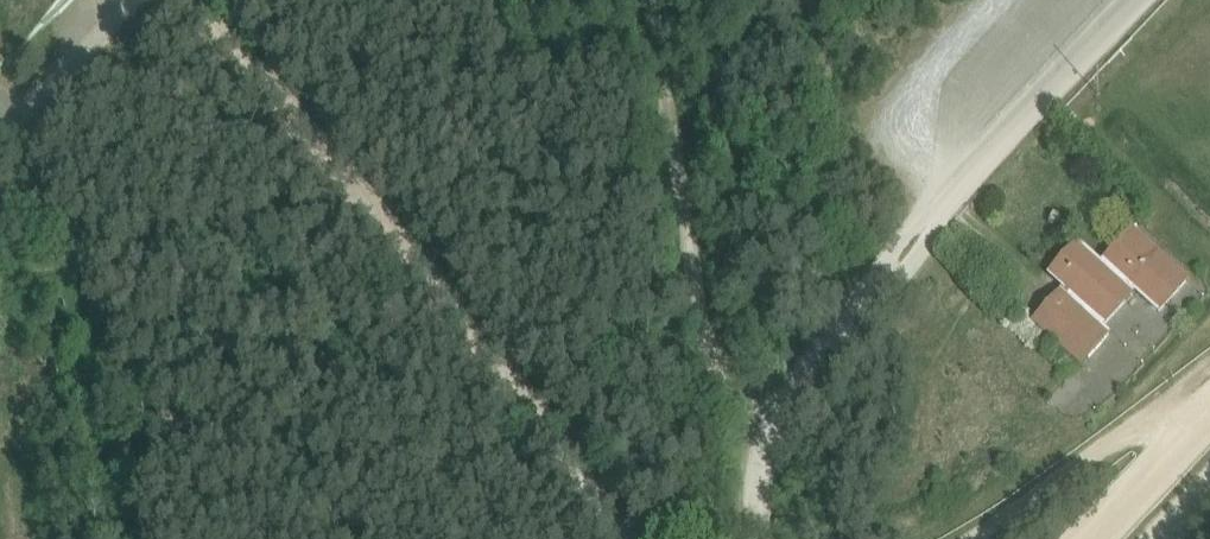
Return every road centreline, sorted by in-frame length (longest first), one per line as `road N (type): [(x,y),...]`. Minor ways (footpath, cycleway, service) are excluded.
road 1 (track): [(181,0),(449,312),(616,538)]
road 2 (unclassified): [(1147,0),(954,200),(761,454),(766,538)]
road 3 (track): [(654,0),(714,365),(761,454)]
road 4 (track): [(1209,349),(1154,397),(939,538)]
road 5 (unclassified): [(0,144),(145,0)]

